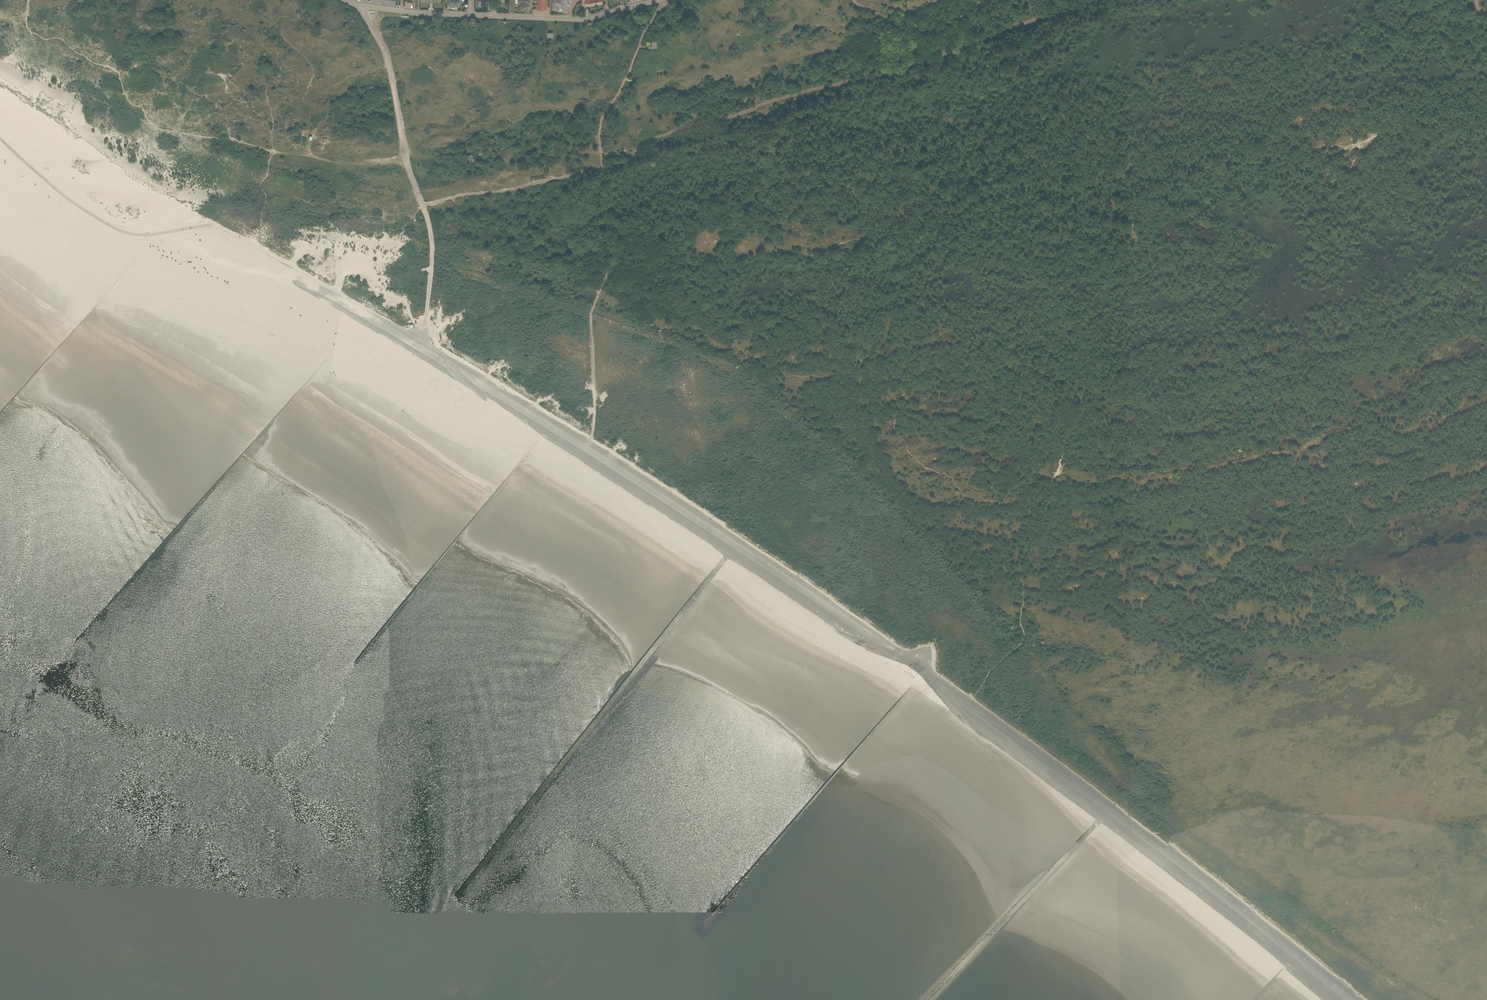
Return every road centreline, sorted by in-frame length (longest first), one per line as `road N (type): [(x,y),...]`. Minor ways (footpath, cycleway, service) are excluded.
road 1 (track): [(1361,999),(1183,855),(967,699)]
road 2 (track): [(967,699),(592,440)]
road 3 (track): [(360,8),(387,52),(424,203)]
road 4 (track): [(985,741),(918,662),(825,625)]
road 5 (track): [(592,440),(417,338)]
road 6 (residential): [(471,17),(588,21),(662,0)]
road 7 (track): [(424,203),(433,279),(417,338)]
road 8 (residential): [(345,0),(471,17)]

